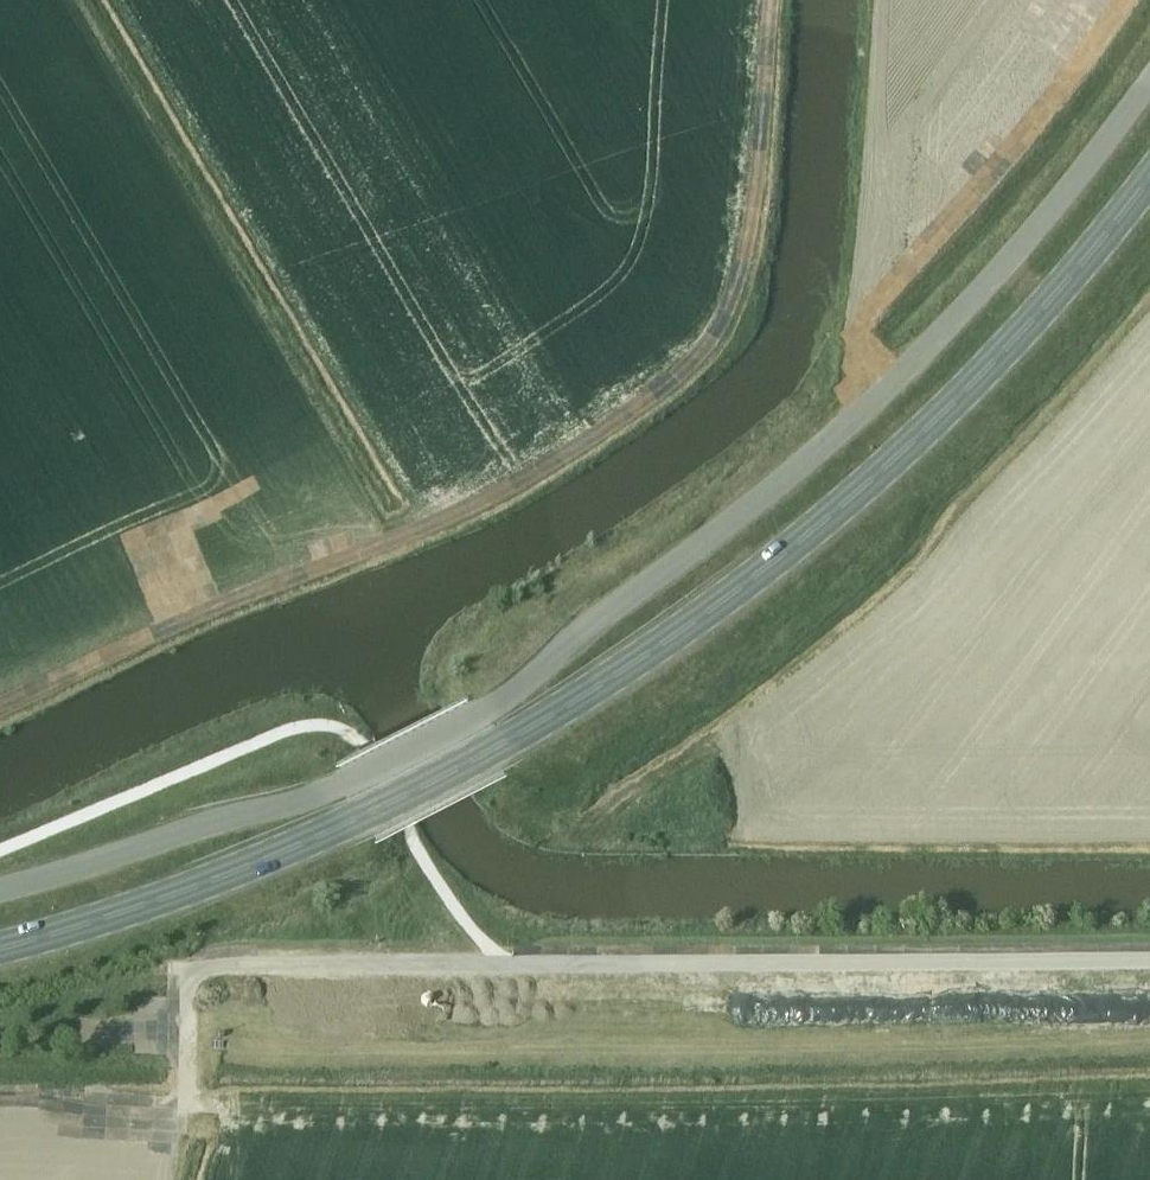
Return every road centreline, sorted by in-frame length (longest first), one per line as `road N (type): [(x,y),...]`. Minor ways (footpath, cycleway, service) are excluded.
road 1 (unclassified): [(1149,84),(1041,228),(867,404),(481,711),(289,804),(0,888)]
road 2 (primary): [(1149,178),(1063,288),(957,396),(704,618),(495,747),(365,810),(189,885),(0,946)]

